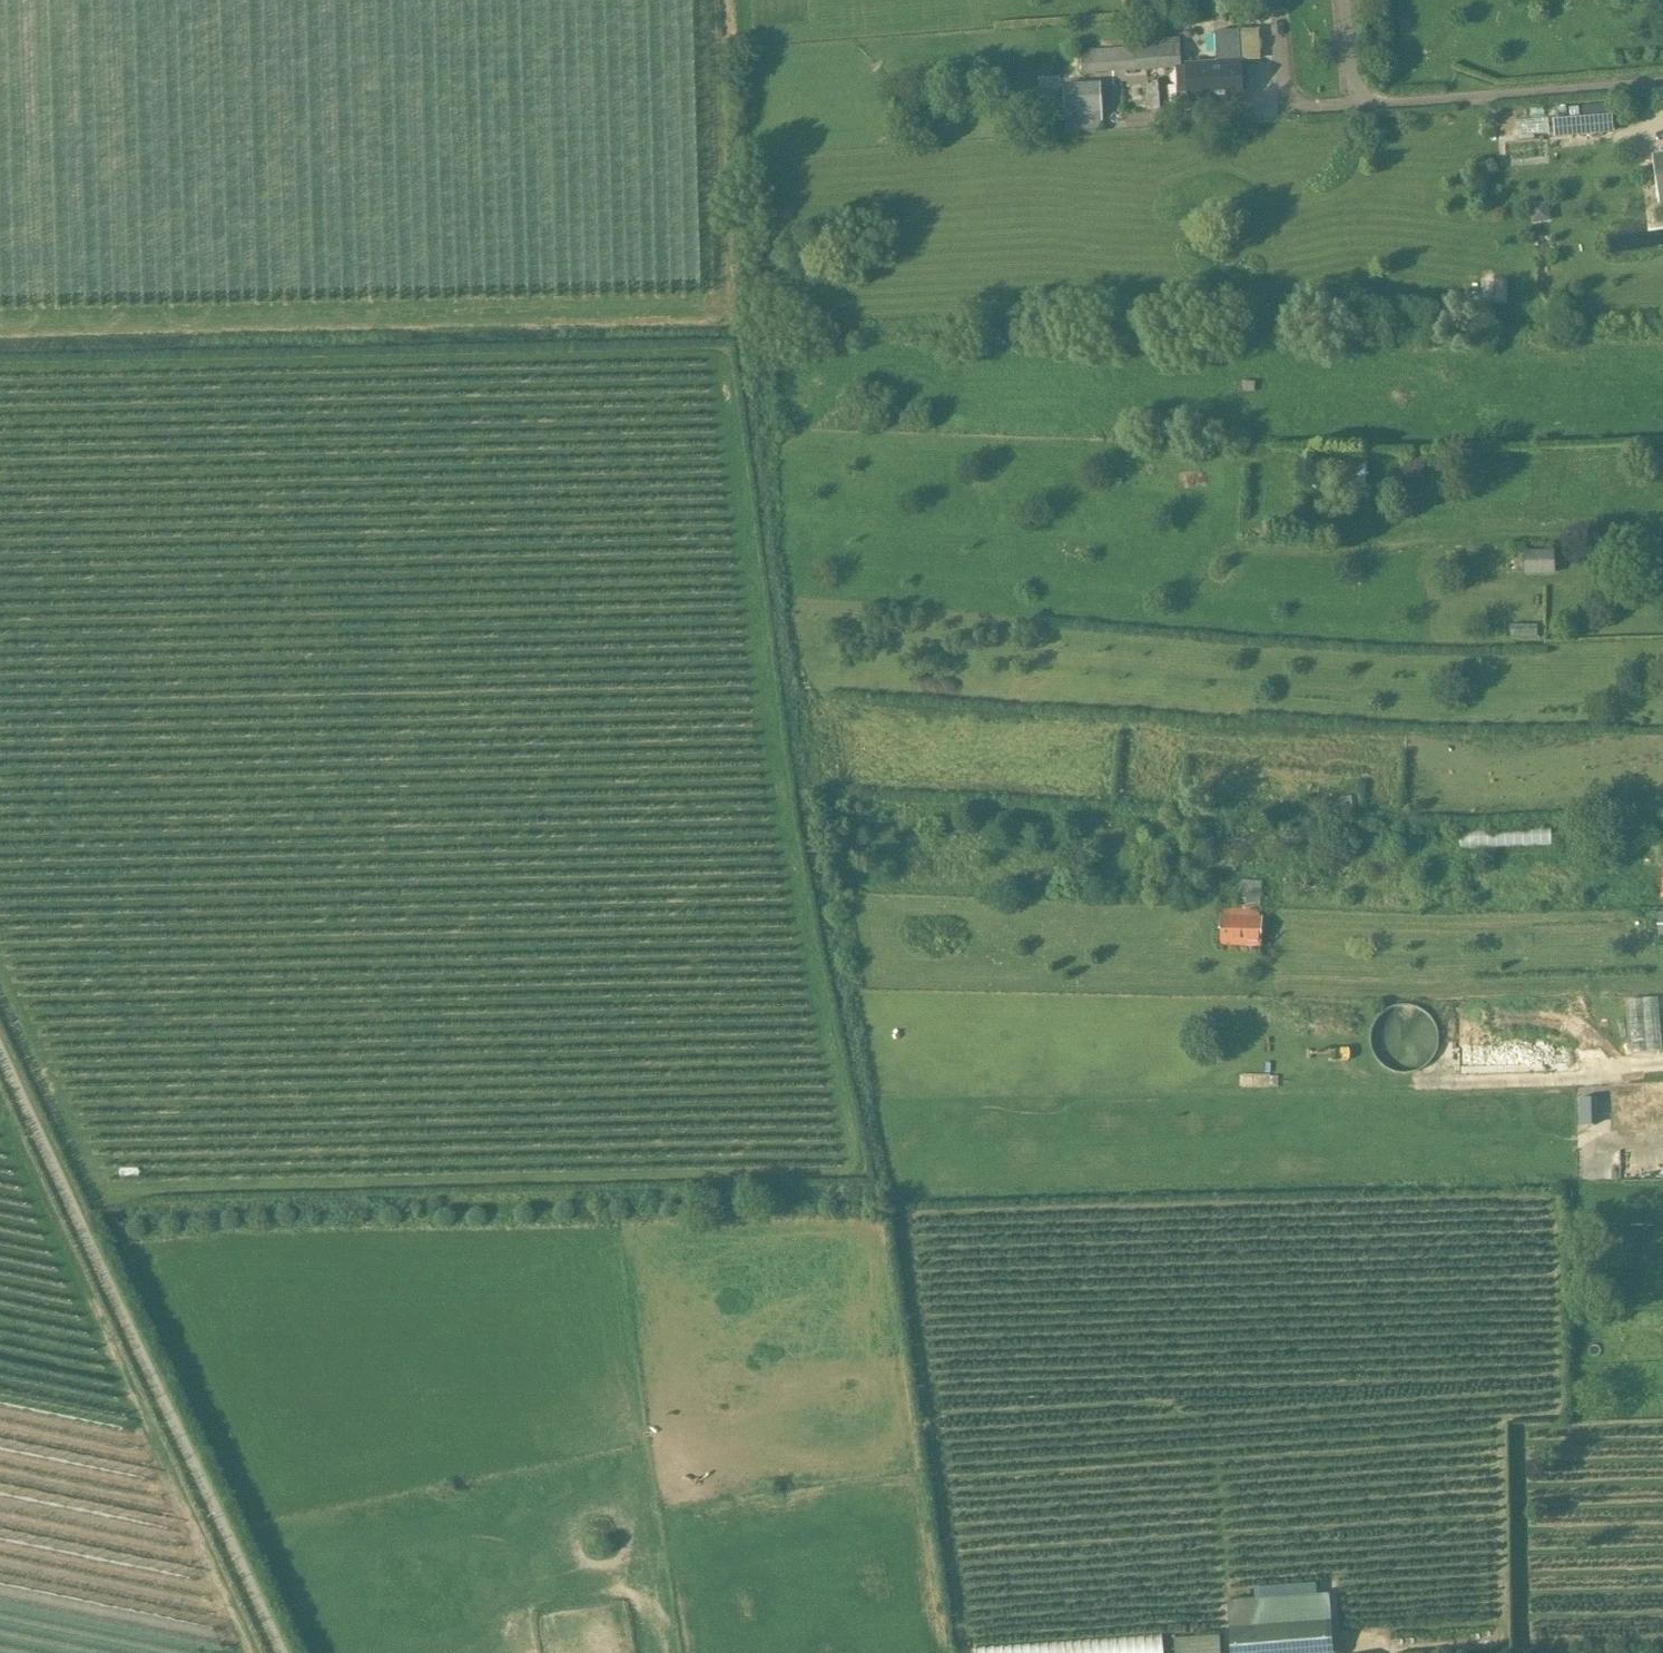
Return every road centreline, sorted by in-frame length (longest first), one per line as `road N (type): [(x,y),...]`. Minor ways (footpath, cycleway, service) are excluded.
road 1 (unclassified): [(279,1652),(0,1050)]
road 2 (residential): [(1662,89),(1356,108),(1343,0)]

